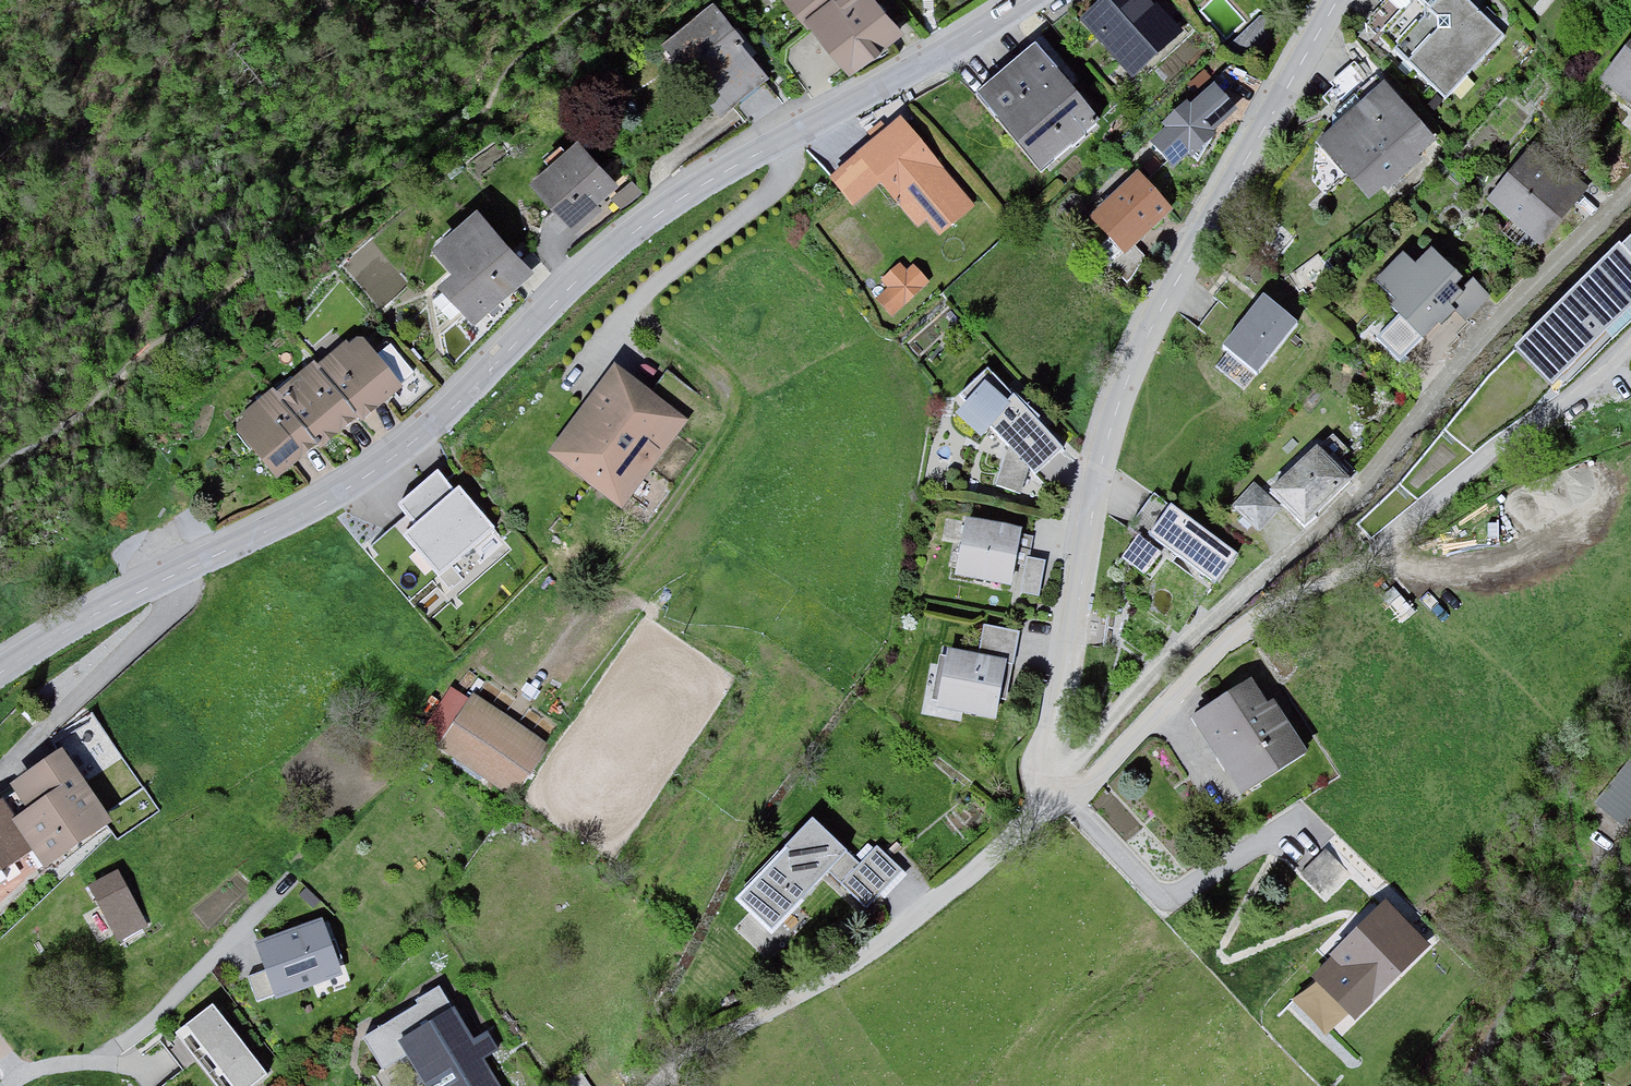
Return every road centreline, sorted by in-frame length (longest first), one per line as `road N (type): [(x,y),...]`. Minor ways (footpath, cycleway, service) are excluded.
road 1 (residential): [(0,674),(371,477),(689,194),(960,44),(1024,0)]
road 2 (residential): [(1344,0),(1145,345),(1104,455),(1049,741),(1059,798)]
road 3 (residential): [(1059,798),(1101,734),(1214,613),(1347,507),(1630,204)]
road 4 (residential): [(1630,336),(1591,377),(1260,630),(1059,798)]
road 5 (residential): [(682,1085),(889,949),(1059,798)]

